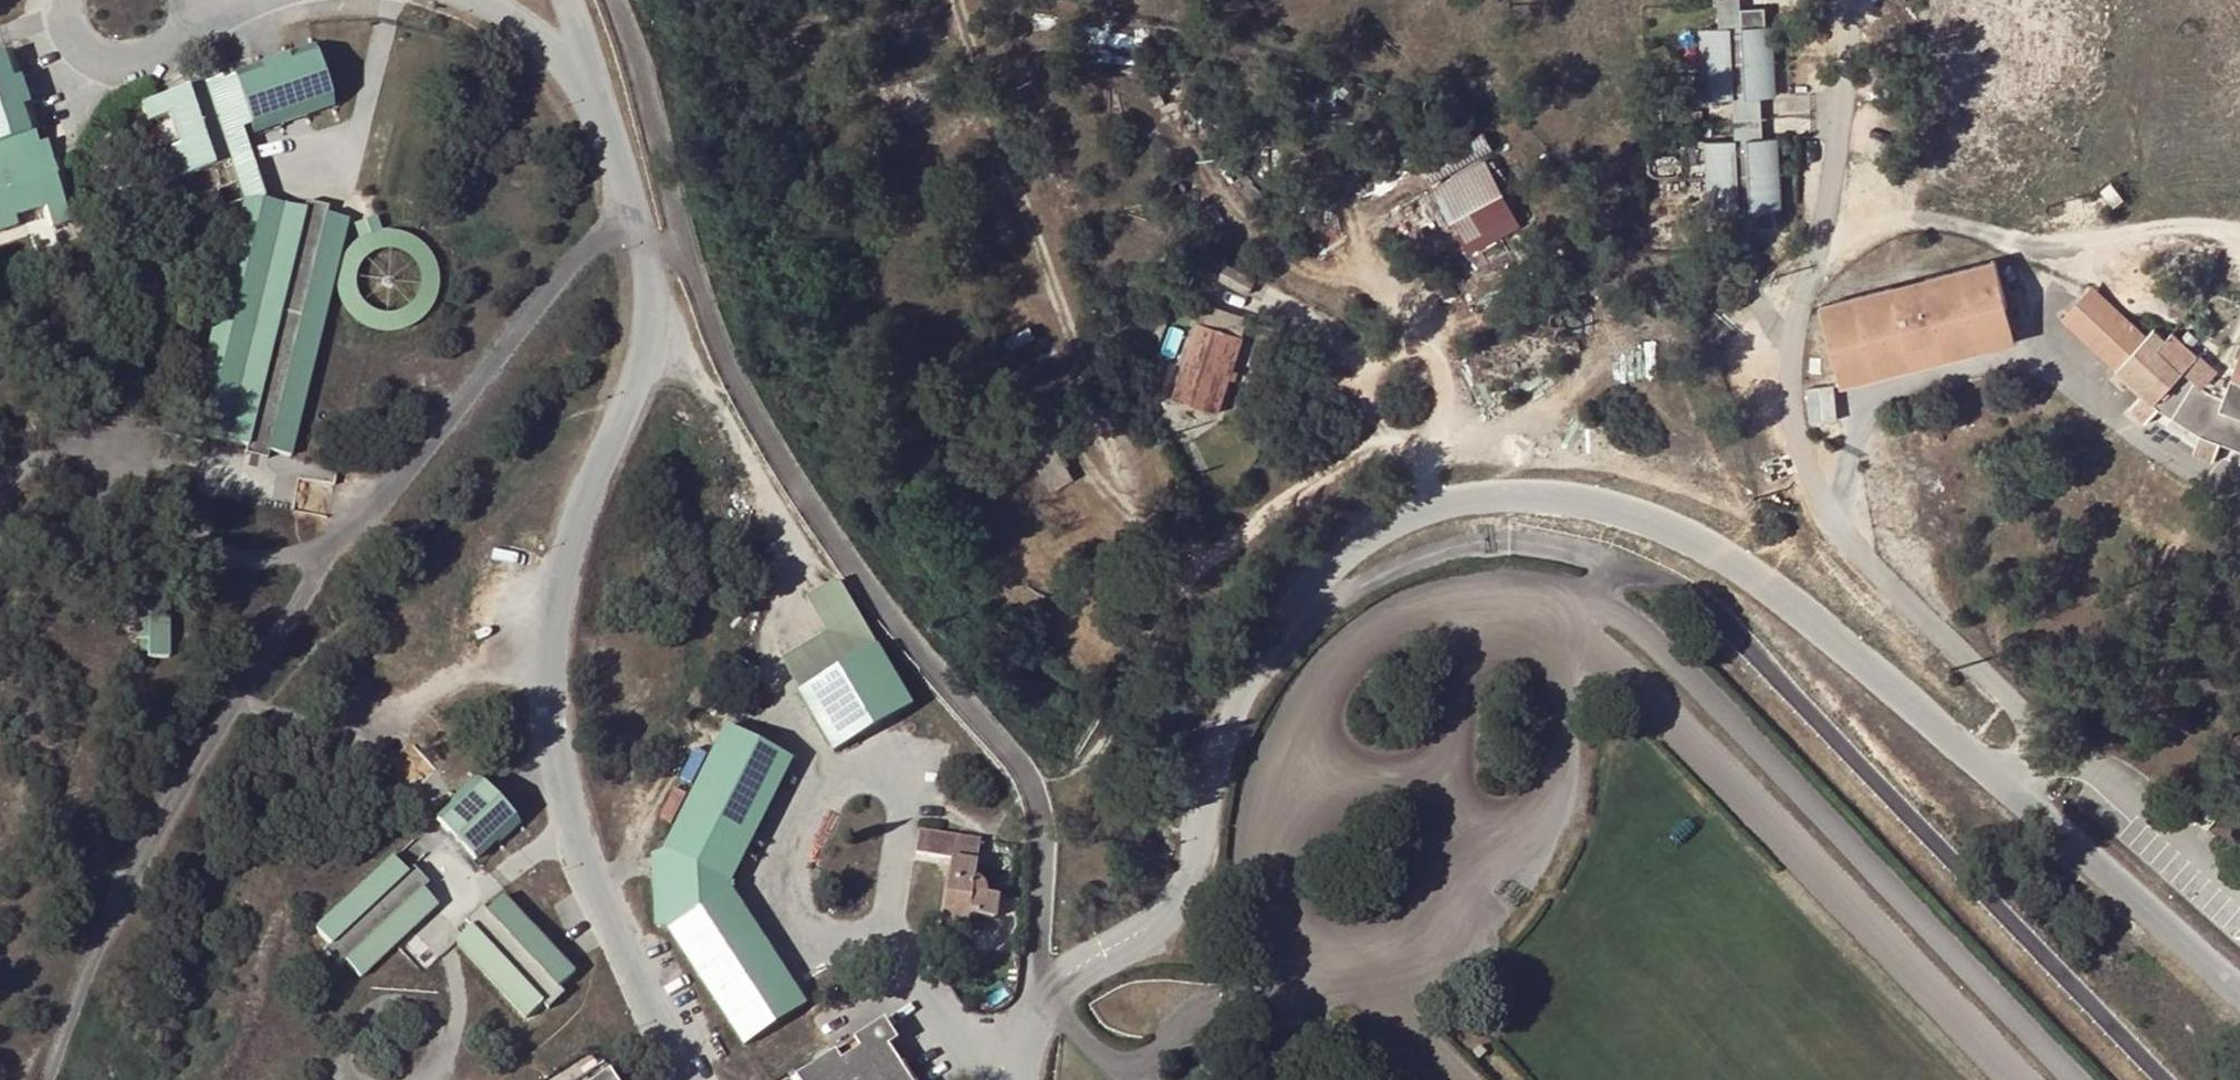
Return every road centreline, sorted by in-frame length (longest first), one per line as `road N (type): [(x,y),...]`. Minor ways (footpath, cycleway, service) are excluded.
road 1 (track): [(639,227),(590,248),(313,589),(151,855),(62,1032),(50,1079)]
road 2 (track): [(963,0),(1146,525),(1181,548),(1218,550),(1392,436),(1425,456),(1440,510)]
road 3 (track): [(1821,244),(1925,220),(2053,245),(2183,227),(2239,241)]
road 4 (track): [(1203,162),(1300,264),(1408,299),(1429,350)]
road 5 (track): [(1392,436),(1372,396),(1371,375),(1406,347),(1429,350),(1448,379),(1447,414),(1425,456)]
road 6 (track): [(426,1079),(439,1051),(432,1021),(409,1007),(378,1006),(355,1024),(336,1069)]
road 7 (track): [(1261,295),(1371,375)]
road 8 (track): [(1335,163),(1363,244),(1366,281)]

